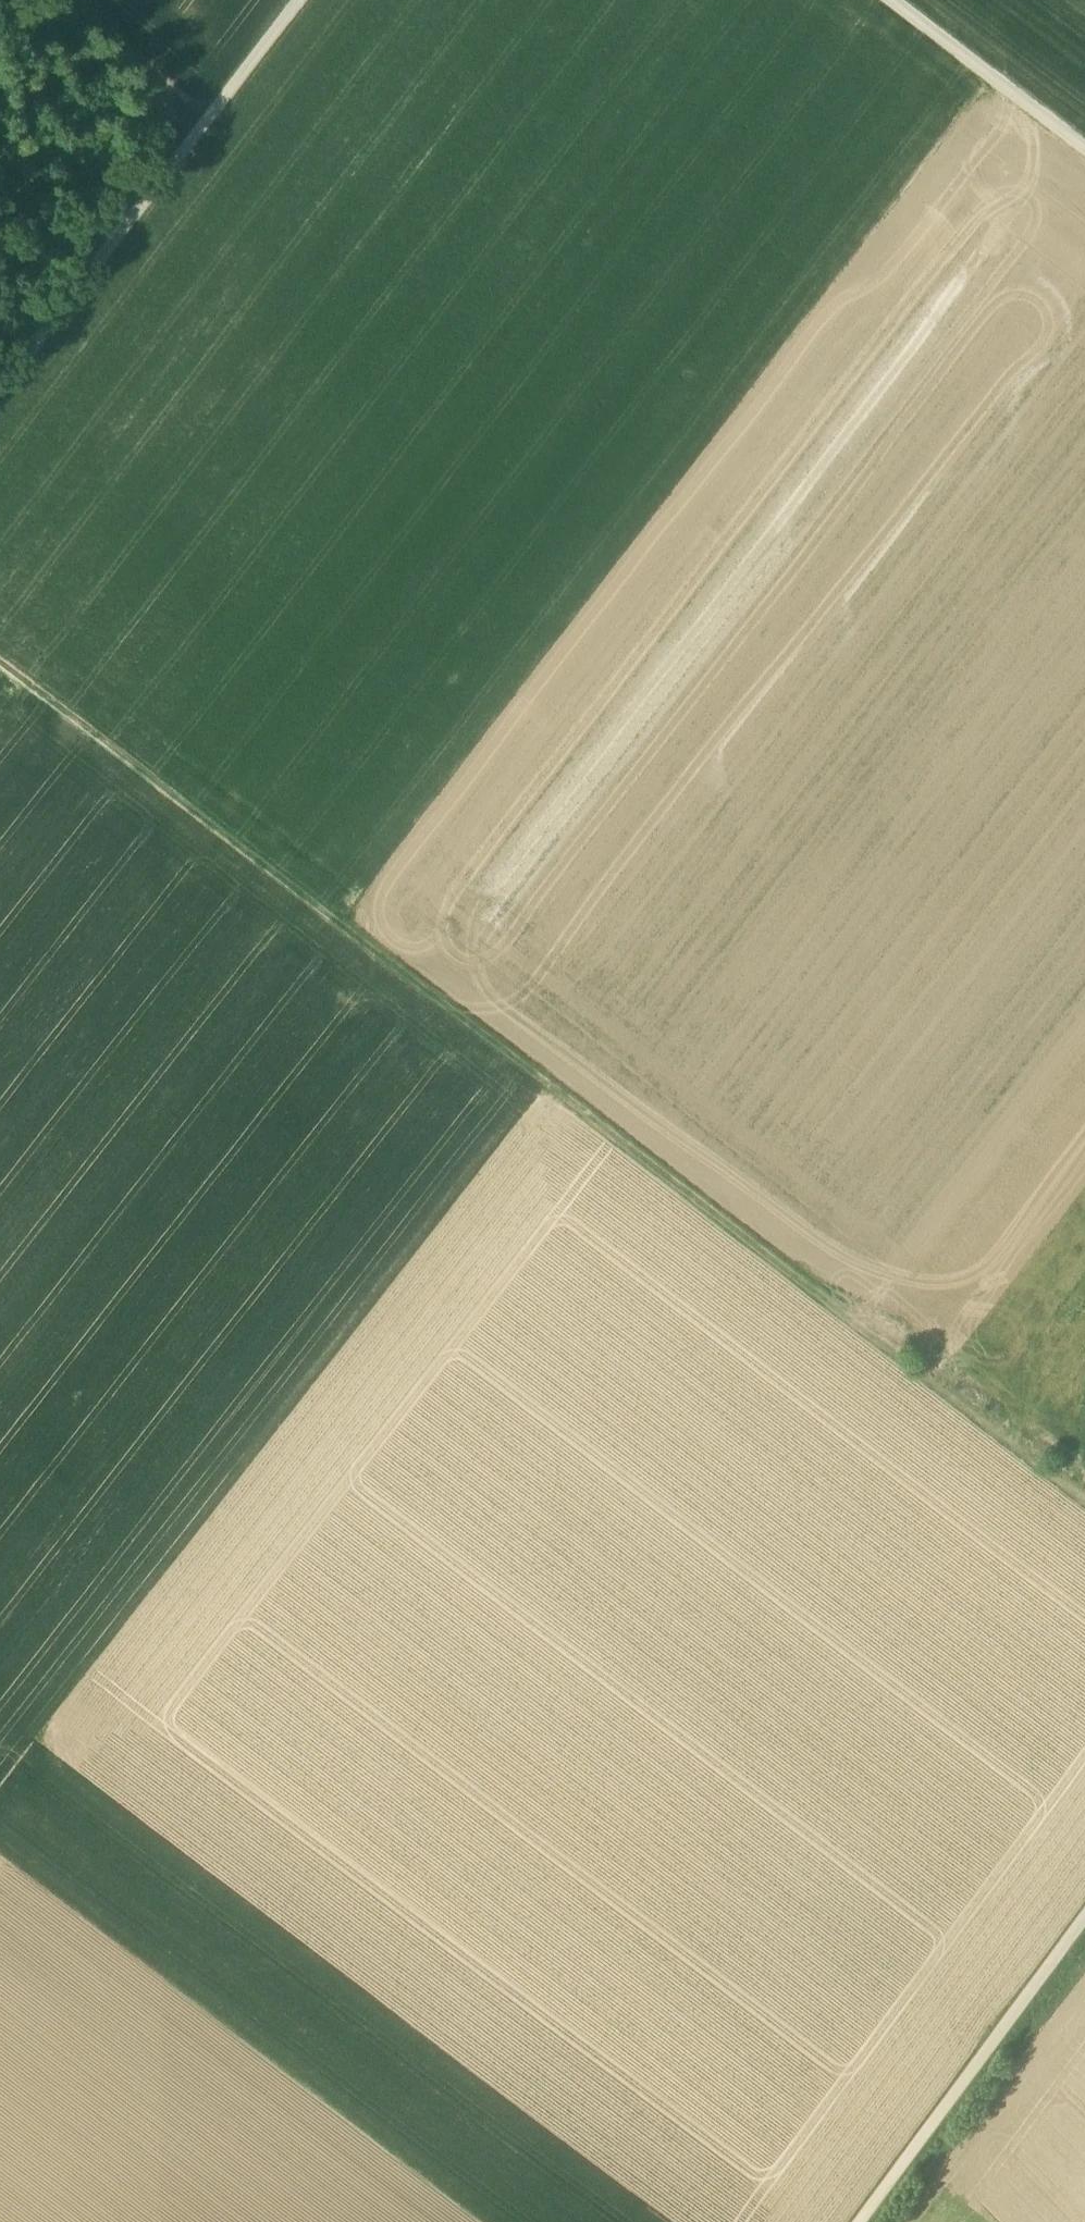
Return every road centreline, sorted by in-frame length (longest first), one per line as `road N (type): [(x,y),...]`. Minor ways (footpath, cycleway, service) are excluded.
road 1 (track): [(0,664),(1084,1501)]
road 2 (track): [(0,391),(301,0)]
road 3 (track): [(1084,1915),(856,2221)]
road 4 (track): [(890,0),(1084,149)]

